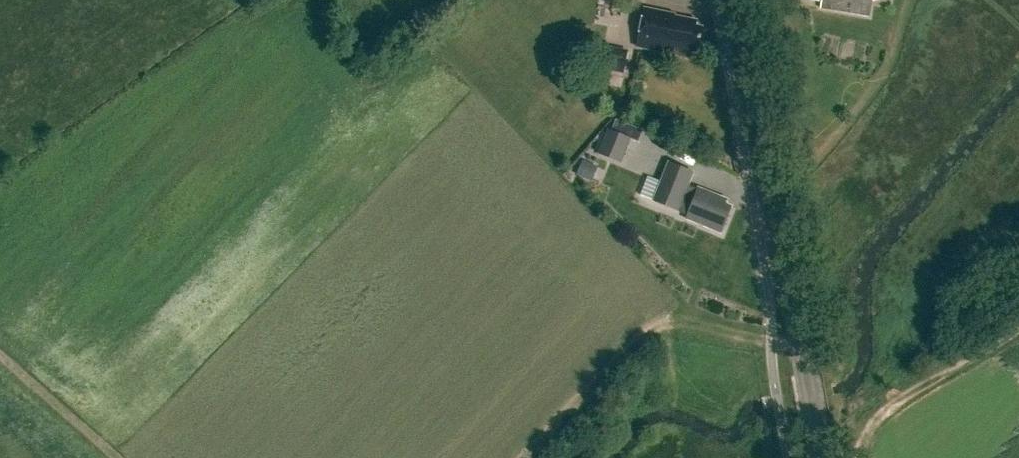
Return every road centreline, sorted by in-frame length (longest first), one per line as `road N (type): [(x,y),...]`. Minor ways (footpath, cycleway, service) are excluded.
road 1 (secondary): [(822,457),(733,0)]
road 2 (track): [(529,457),(652,331),(682,325),(771,344)]
road 3 (track): [(861,457),(880,415),(1018,327)]
road 4 (track): [(0,362),(112,457)]

